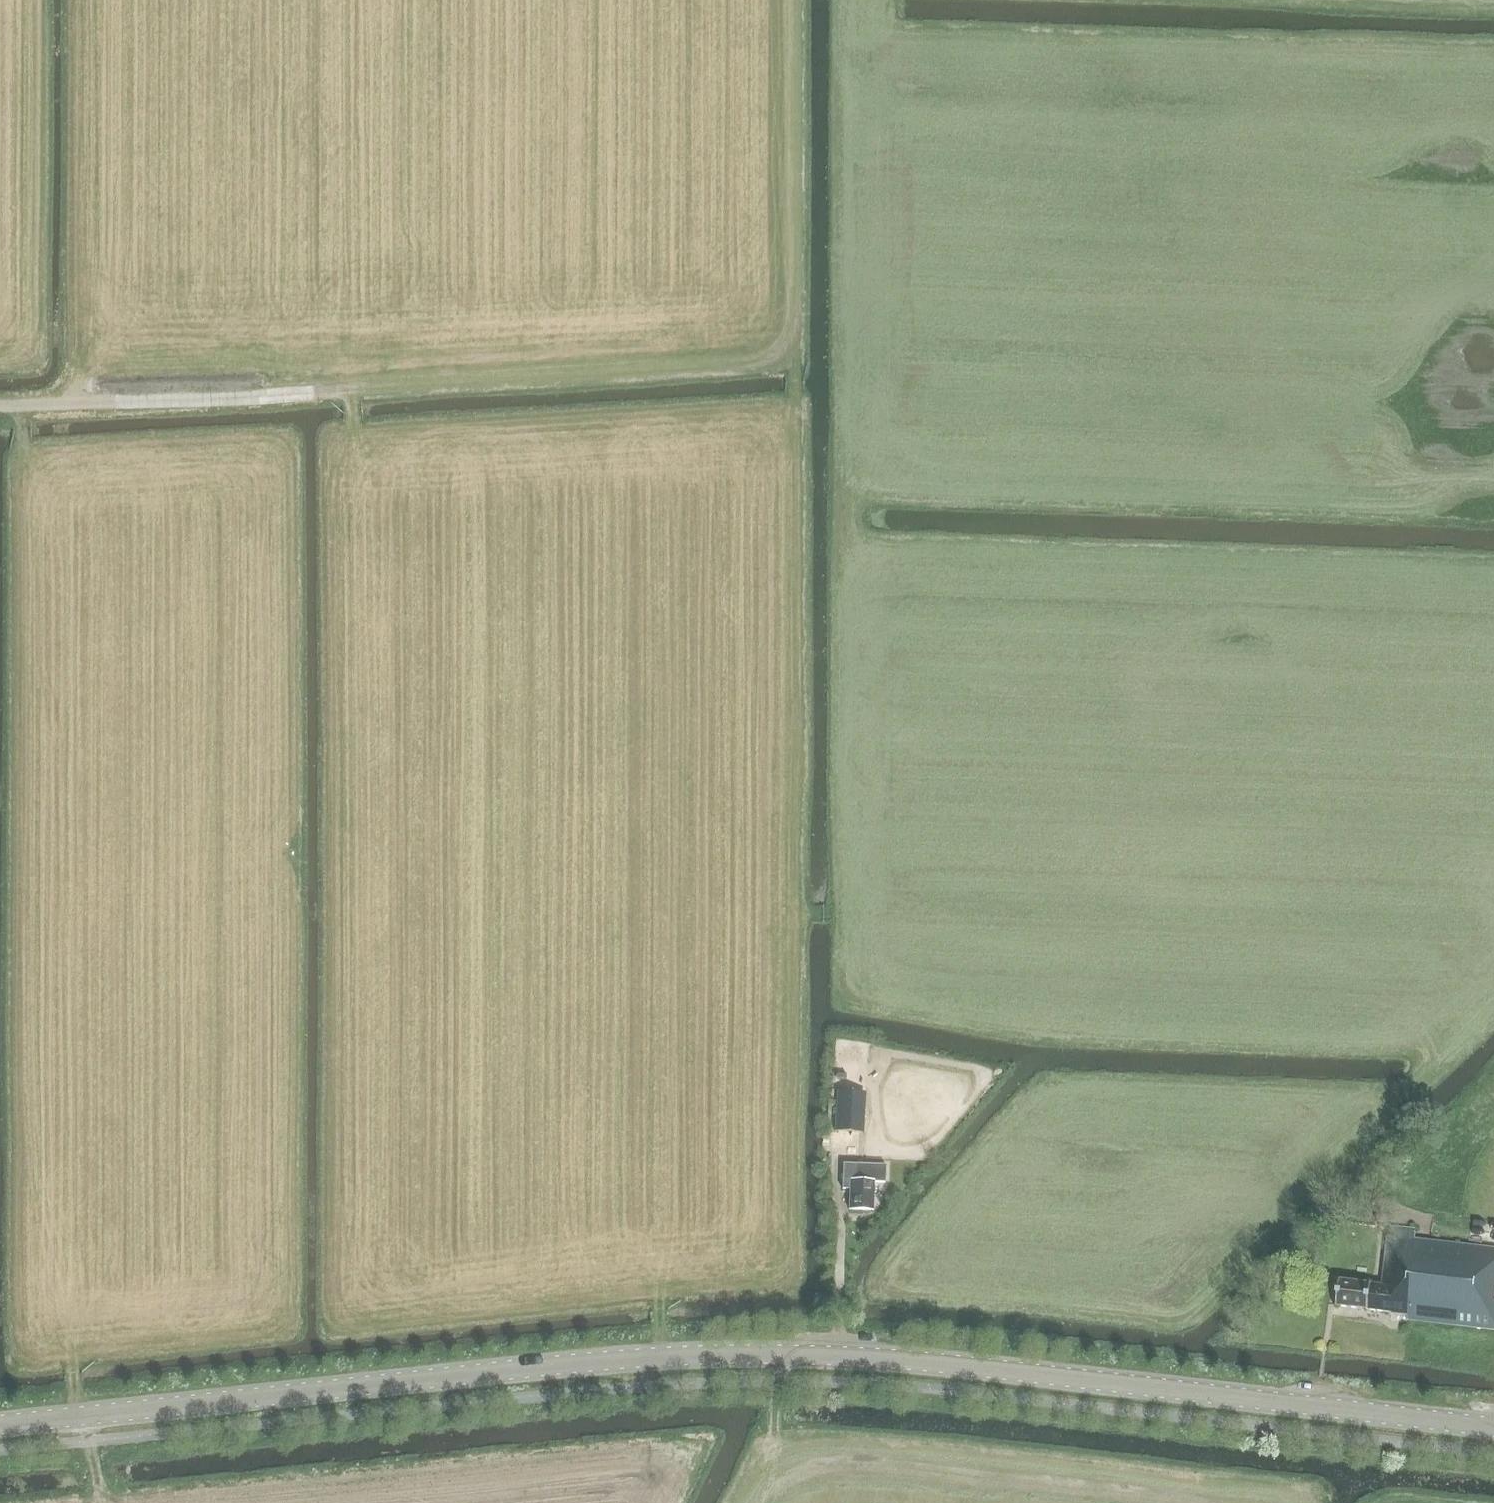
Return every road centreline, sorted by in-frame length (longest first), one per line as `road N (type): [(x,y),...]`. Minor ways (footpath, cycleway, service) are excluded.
road 1 (secondary): [(1493,1427),(977,1367),(772,1354),(554,1366),(0,1426)]
road 2 (track): [(0,406),(758,366),(793,325),(795,0)]

